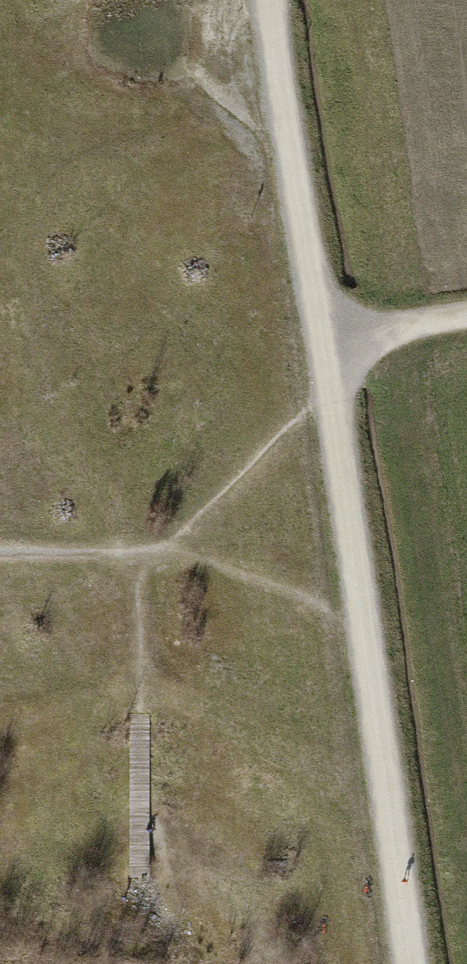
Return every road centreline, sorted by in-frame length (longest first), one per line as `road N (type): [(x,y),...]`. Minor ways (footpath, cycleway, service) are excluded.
road 1 (track): [(396,819),(197,705),(141,684),(138,551),(81,459),(54,401),(37,335),(29,264),(36,227),(54,191),(93,161),(238,99),(293,66)]
road 2 (track): [(282,0),(415,963)]
road 3 (track): [(0,549),(164,548),(224,559),(375,648)]
road 4 (track): [(141,684),(0,734)]
road 5 (track): [(332,331),(466,316)]

